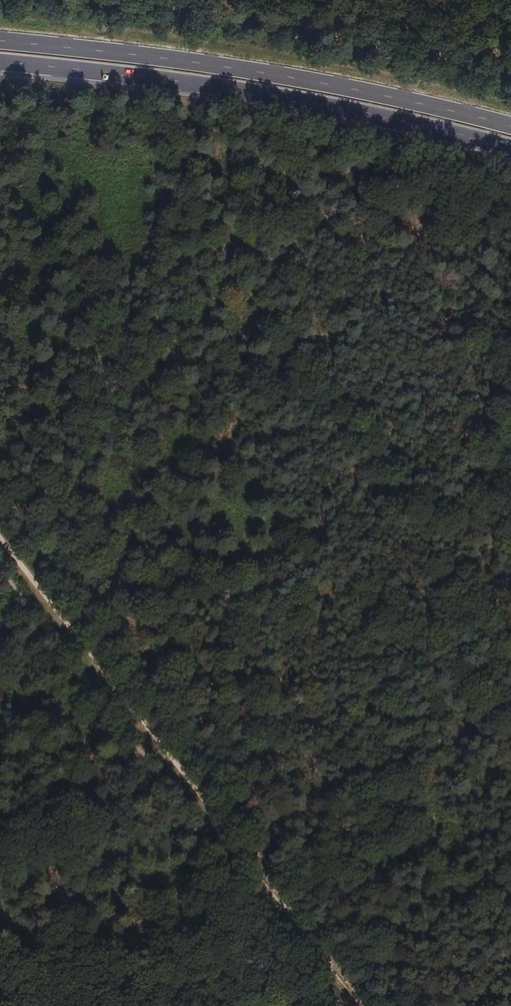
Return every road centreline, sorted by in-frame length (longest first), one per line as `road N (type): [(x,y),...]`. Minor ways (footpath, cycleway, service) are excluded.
road 1 (track): [(0,855),(510,625)]
road 2 (track): [(339,1005),(0,572)]
road 3 (primary): [(0,61),(261,93),(510,148)]
road 4 (primary): [(510,126),(270,71),(0,41)]

